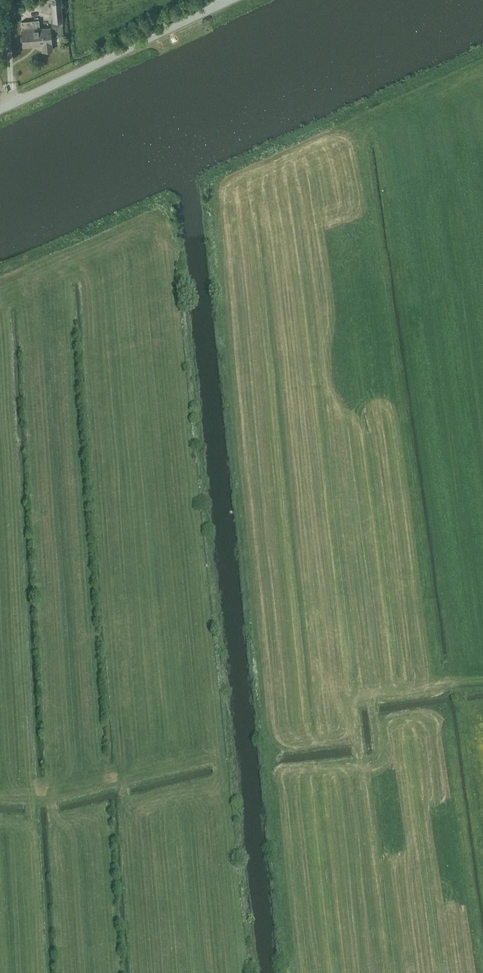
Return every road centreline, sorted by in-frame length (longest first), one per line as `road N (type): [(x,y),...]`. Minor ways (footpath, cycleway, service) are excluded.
road 1 (unclassified): [(0,110),(237,0)]

